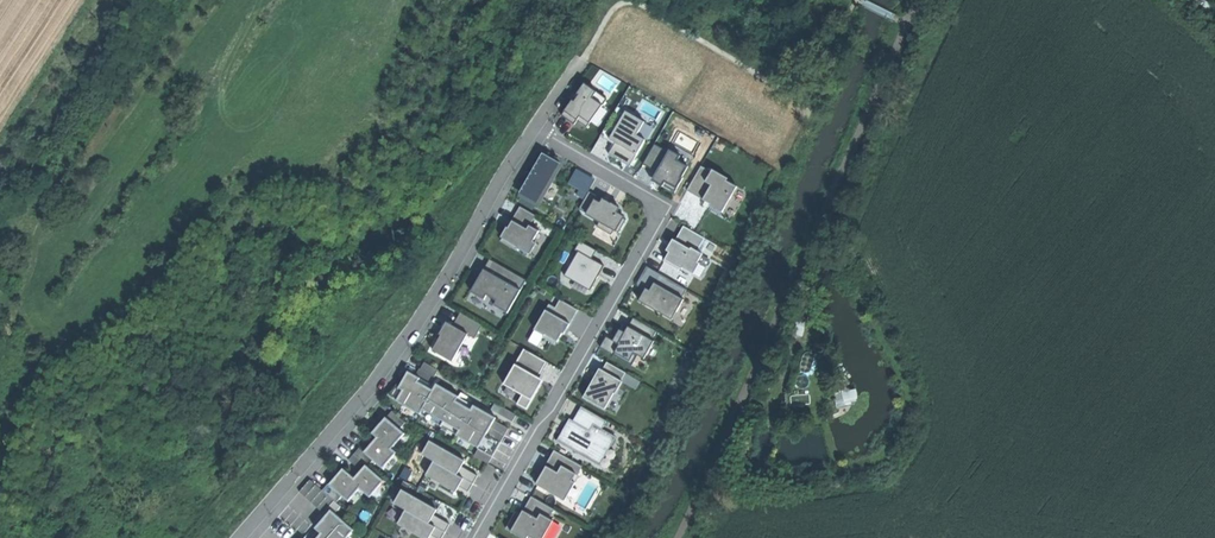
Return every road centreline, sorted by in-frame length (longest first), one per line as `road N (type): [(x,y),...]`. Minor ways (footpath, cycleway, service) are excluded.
road 1 (residential): [(480,537),(655,217),(644,198),(533,131)]
road 2 (residential): [(533,131),(394,353),(239,537)]

